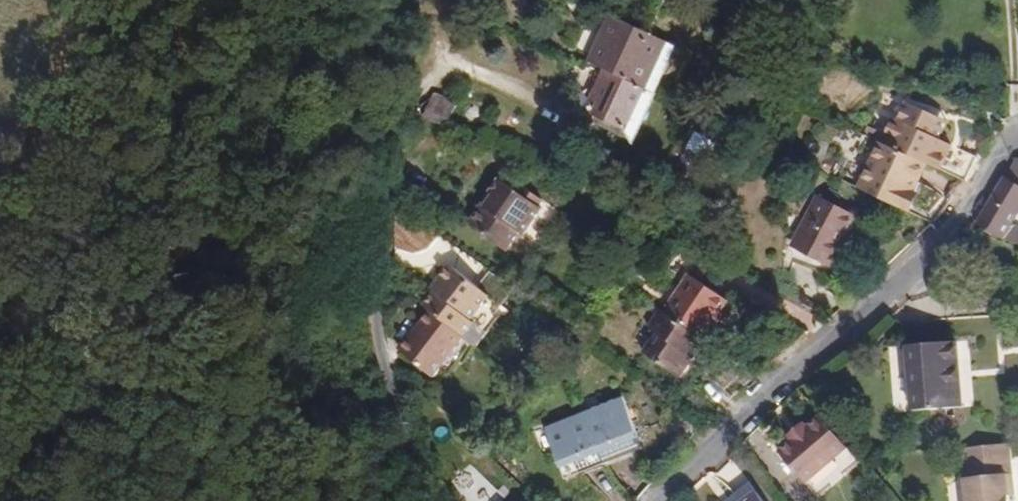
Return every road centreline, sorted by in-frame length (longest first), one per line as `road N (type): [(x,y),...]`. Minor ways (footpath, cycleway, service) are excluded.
road 1 (residential): [(656,500),(947,233),(1017,132)]
road 2 (residential): [(428,500),(382,368),(380,274),(405,0)]

